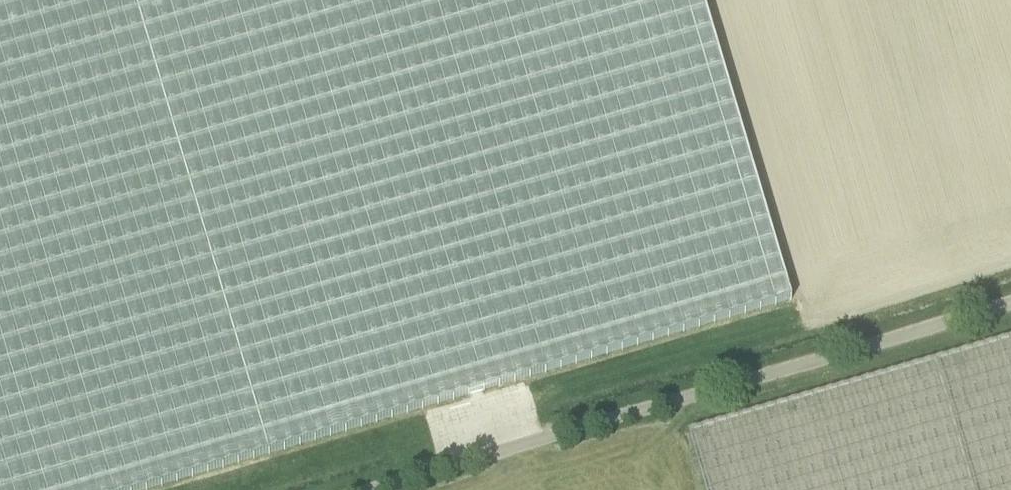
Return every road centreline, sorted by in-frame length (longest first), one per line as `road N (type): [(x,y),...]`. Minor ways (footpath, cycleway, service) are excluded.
road 1 (unclassified): [(379,489),(1010,304)]

